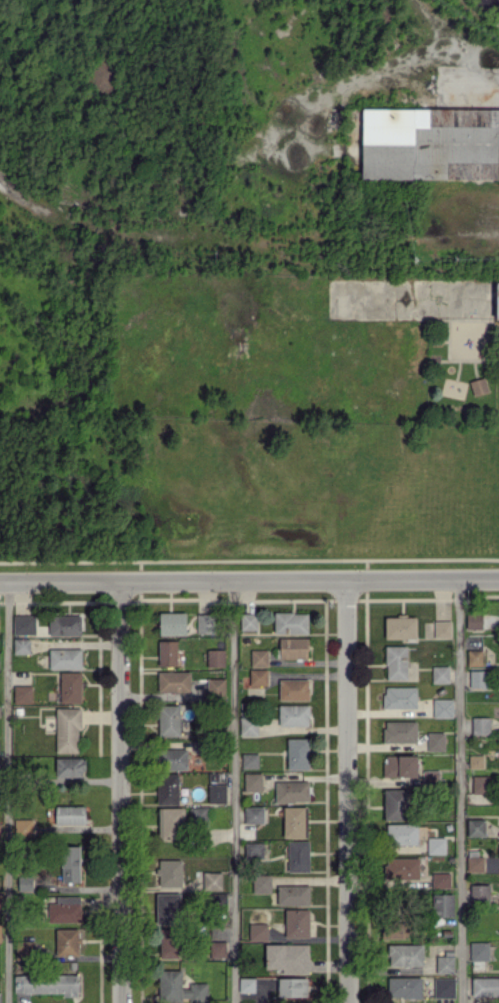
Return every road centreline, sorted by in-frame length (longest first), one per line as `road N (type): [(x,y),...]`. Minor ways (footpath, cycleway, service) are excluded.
road 1 (residential): [(0,179),(37,210),(76,225),(256,245),(498,237)]
road 2 (residential): [(0,581),(498,578)]
road 3 (residential): [(345,579),(350,1002)]
road 4 (residential): [(119,581),(121,1002)]

